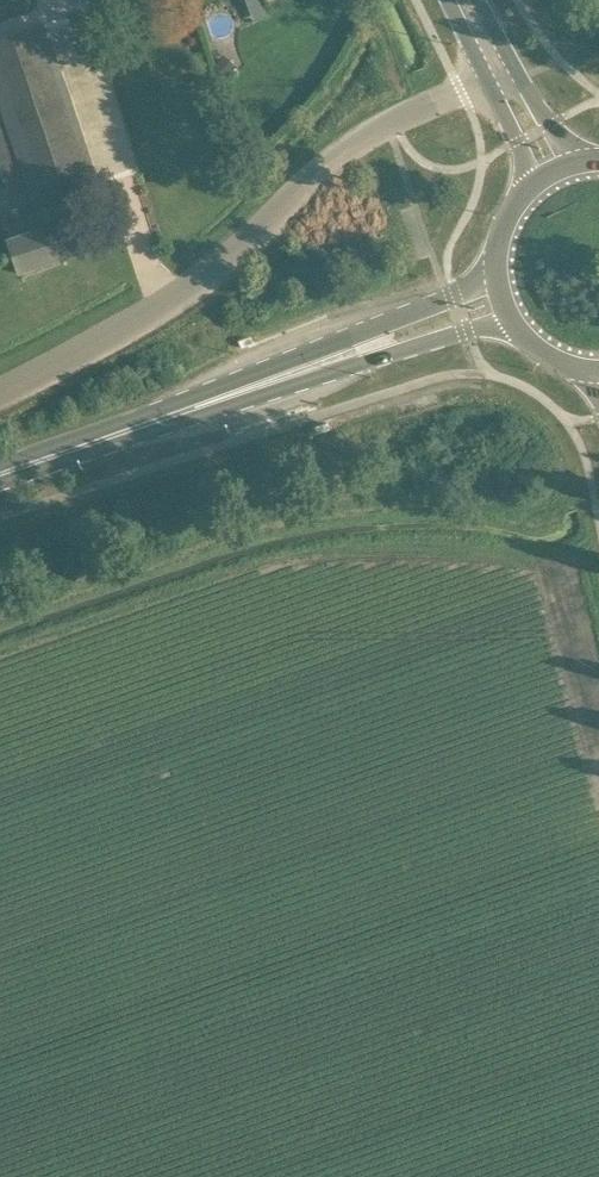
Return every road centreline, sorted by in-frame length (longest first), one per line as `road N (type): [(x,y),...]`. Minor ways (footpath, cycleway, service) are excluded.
road 1 (unclassified): [(395,122),(286,202),(190,289),(0,389)]
road 2 (primary): [(0,474),(364,344)]
road 3 (primary): [(364,344),(413,349),(511,330)]
road 4 (primary): [(492,280),(401,319),(364,344)]

